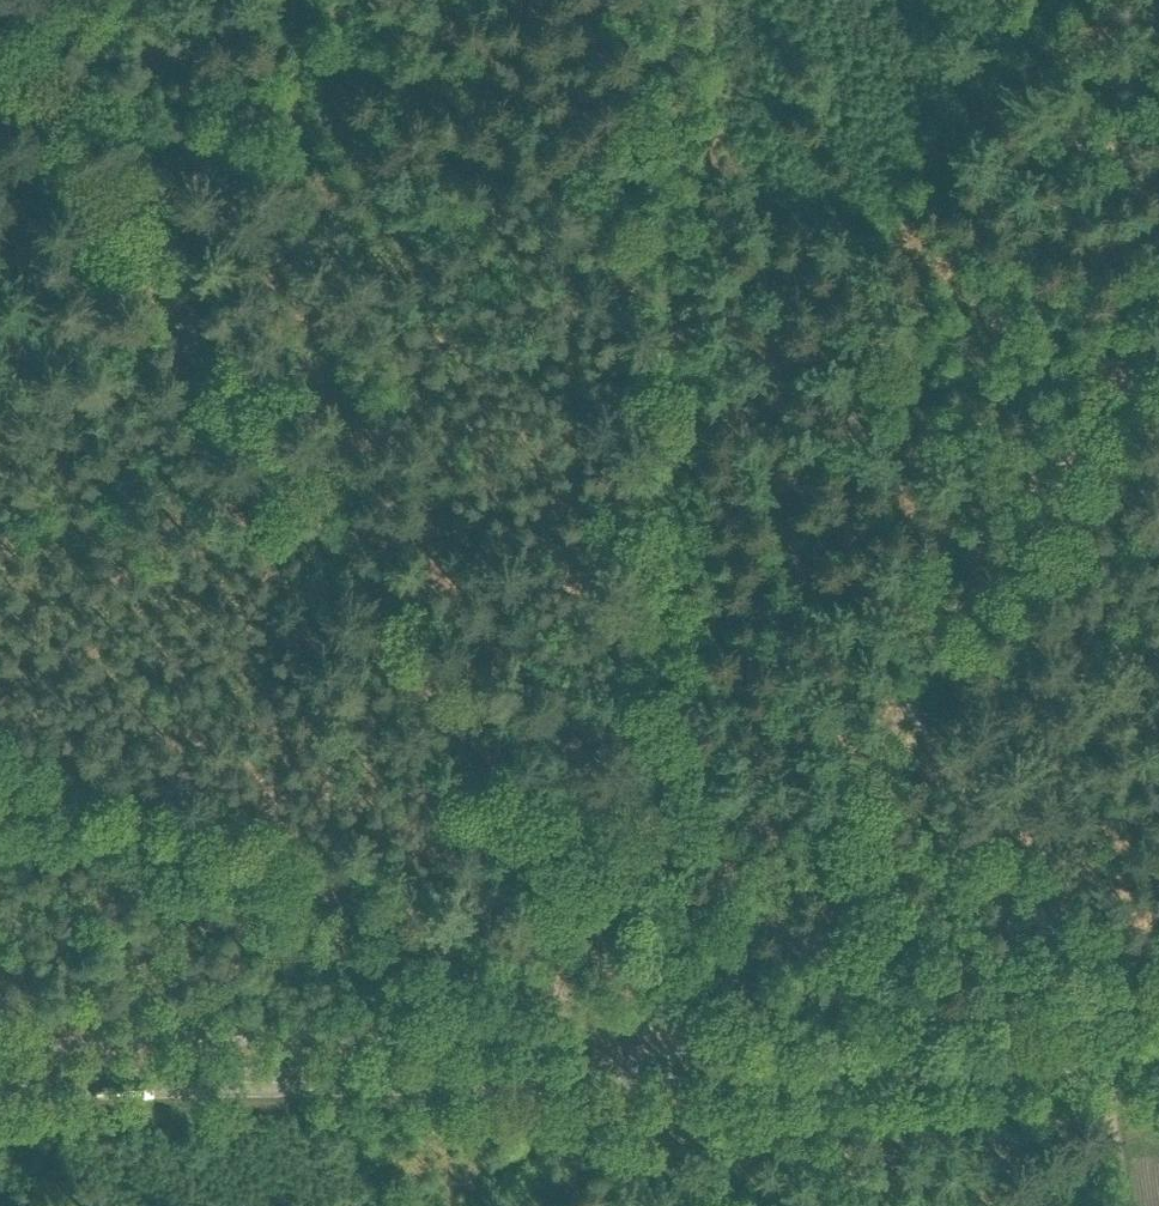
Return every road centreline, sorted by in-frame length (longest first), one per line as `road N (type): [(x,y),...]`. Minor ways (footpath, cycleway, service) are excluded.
road 1 (tertiary): [(1158,1070),(0,1084)]
road 2 (track): [(676,0),(656,1028)]
road 3 (track): [(167,293),(656,1028)]
road 4 (track): [(0,775),(656,1028)]
road 5 (track): [(906,704),(656,1045)]
road 6 (track): [(1101,430),(906,704)]
road 7 (track): [(0,45),(167,293)]

